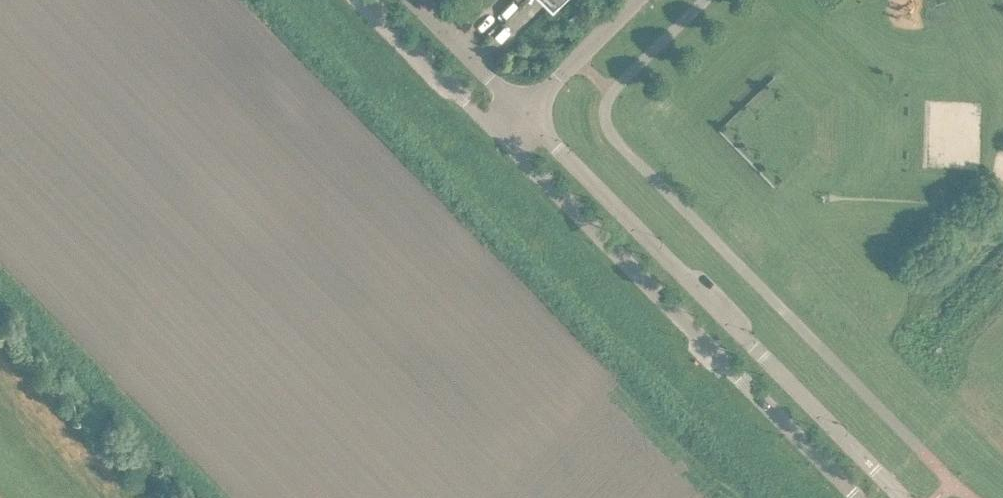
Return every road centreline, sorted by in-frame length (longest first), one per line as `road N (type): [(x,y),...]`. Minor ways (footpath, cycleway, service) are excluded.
road 1 (residential): [(904,497),(514,99)]
road 2 (residential): [(579,212),(862,497)]
road 3 (residential): [(372,0),(491,121)]
road 4 (residential): [(620,0),(514,99)]
road 5 (residential): [(514,99),(418,0)]
road 6 (residential): [(579,212),(491,121)]

